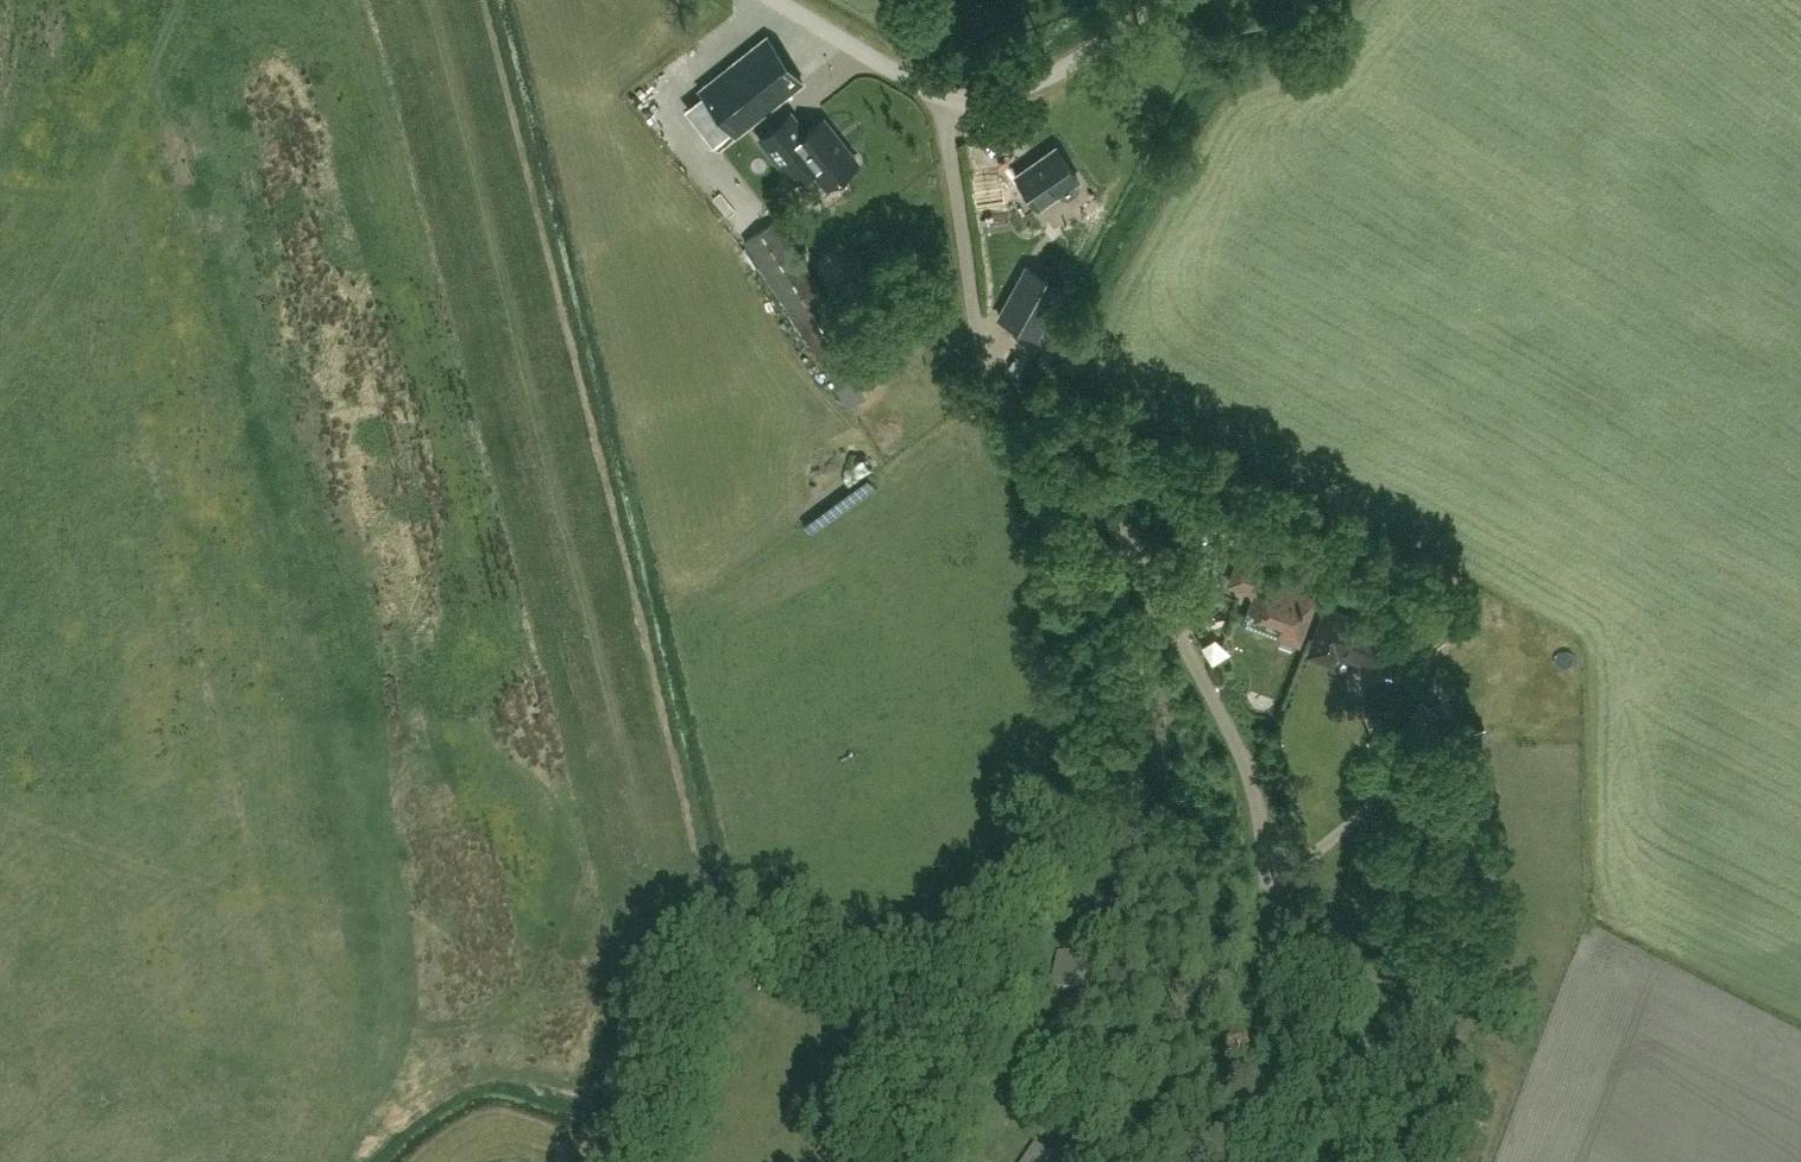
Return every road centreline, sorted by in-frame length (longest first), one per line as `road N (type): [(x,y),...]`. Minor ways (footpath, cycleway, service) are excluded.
road 1 (unclassified): [(1228,1161),(1245,830),(1227,751),(1163,604),(1028,442),(978,327),(939,95)]
road 2 (unclassified): [(939,95),(994,94),(1029,83),(1061,68),(1145,0)]
road 3 (unclassified): [(939,95),(775,0)]

